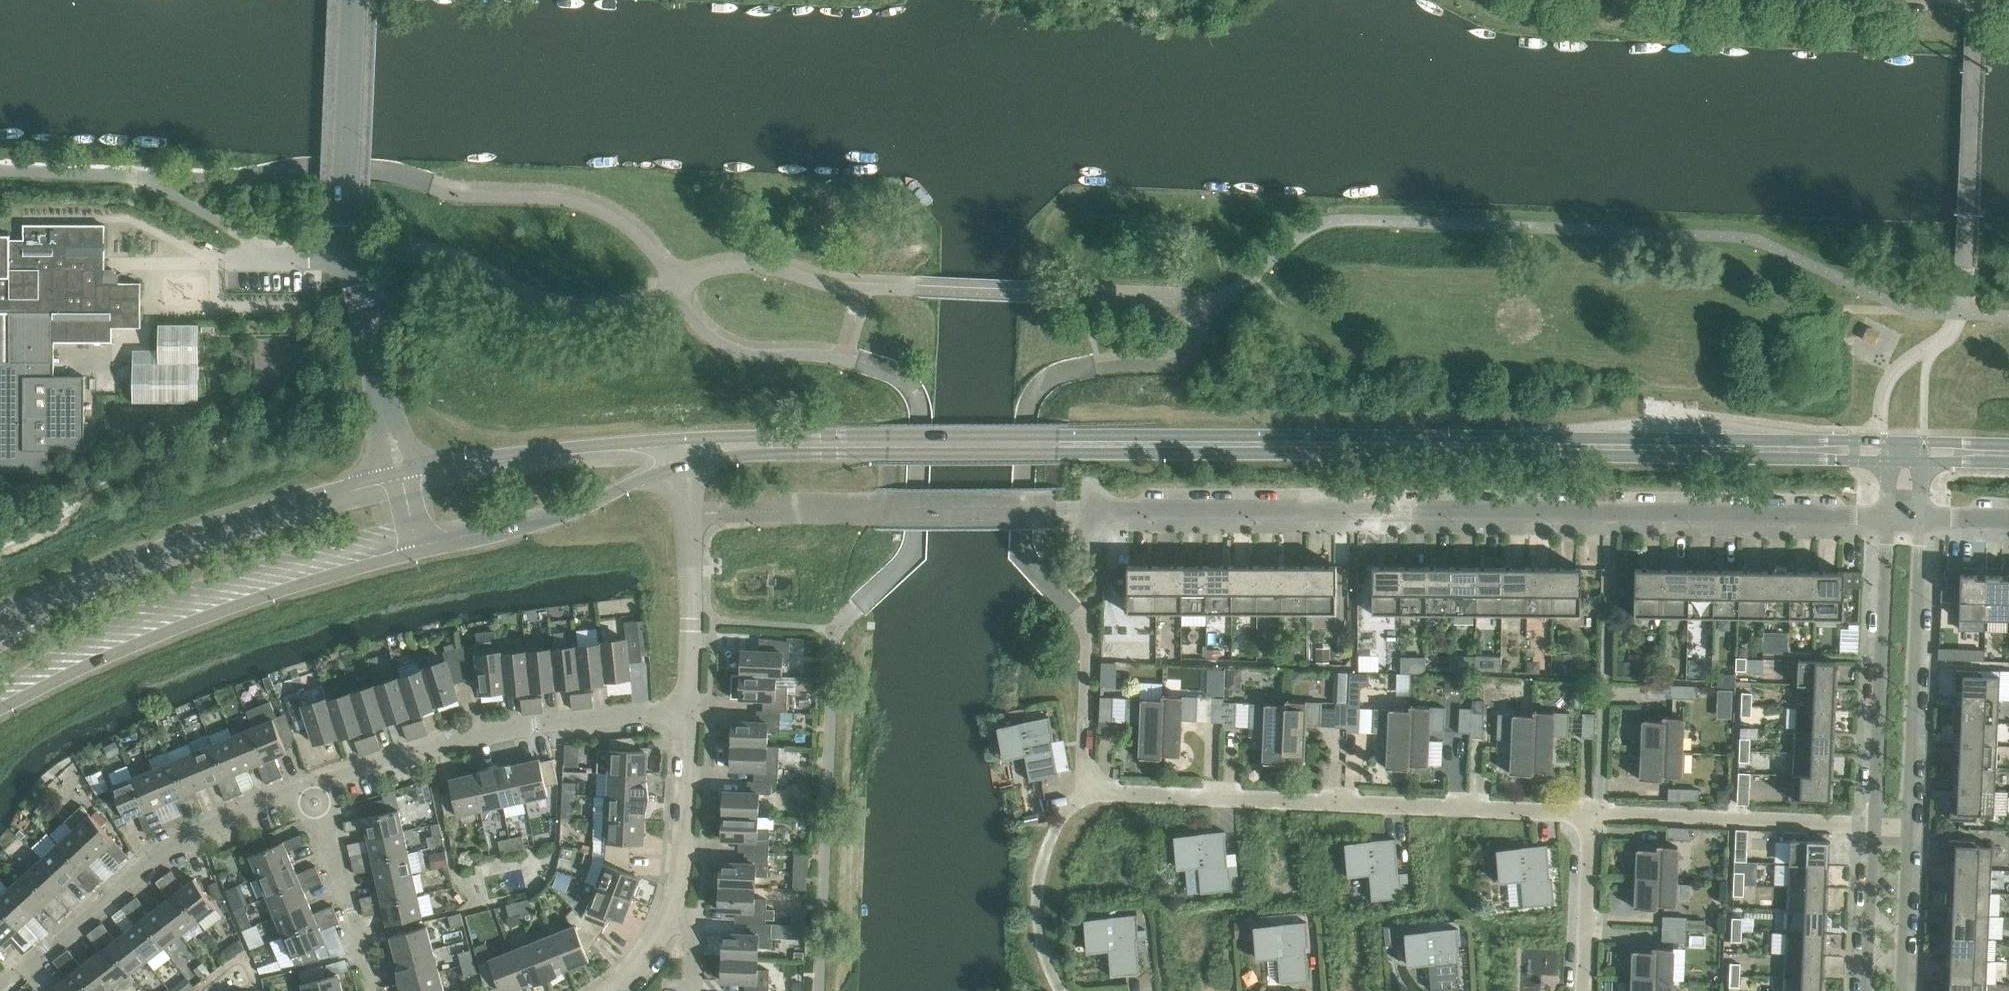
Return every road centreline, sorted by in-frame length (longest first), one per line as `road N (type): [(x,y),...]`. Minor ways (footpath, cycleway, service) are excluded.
road 1 (secondary): [(1886,443),(1057,433),(676,439)]
road 2 (secondary): [(679,466),(793,453),(1886,461)]
road 3 (residential): [(1881,519),(1094,513)]
road 4 (residential): [(1081,784),(1590,811)]
road 5 (secondary): [(0,710),(207,619),(418,555)]
road 6 (secondary): [(399,478),(172,550),(0,629)]
road 7 (residential): [(311,797),(491,738),(683,714)]
road 8 (residential): [(0,988),(201,831),(311,797)]
road 9 (residential): [(1881,519),(1871,546),(1863,825)]
road 10 (residential): [(1908,825),(1922,519)]
road 11 (secondary): [(676,439),(499,456),(399,478)]
road 12 (secondary): [(418,555),(518,532),(679,466)]
road 13 (residential): [(1590,811),(1863,825)]
road 14 (tertiary): [(350,253),(354,0)]
road 15 (tertiary): [(399,478),(350,253)]
road 16 (residential): [(683,714),(682,847),(667,924)]
road 17 (residential): [(372,990),(311,797)]
road 18 (residential): [(690,516),(683,714)]
road 19 (residential): [(1590,811),(1579,990)]
road 20 (residential): [(1903,990),(1908,825)]
road 21 (residential): [(1863,825),(1859,990)]
road 22 (unclassified): [(350,253),(227,261)]

